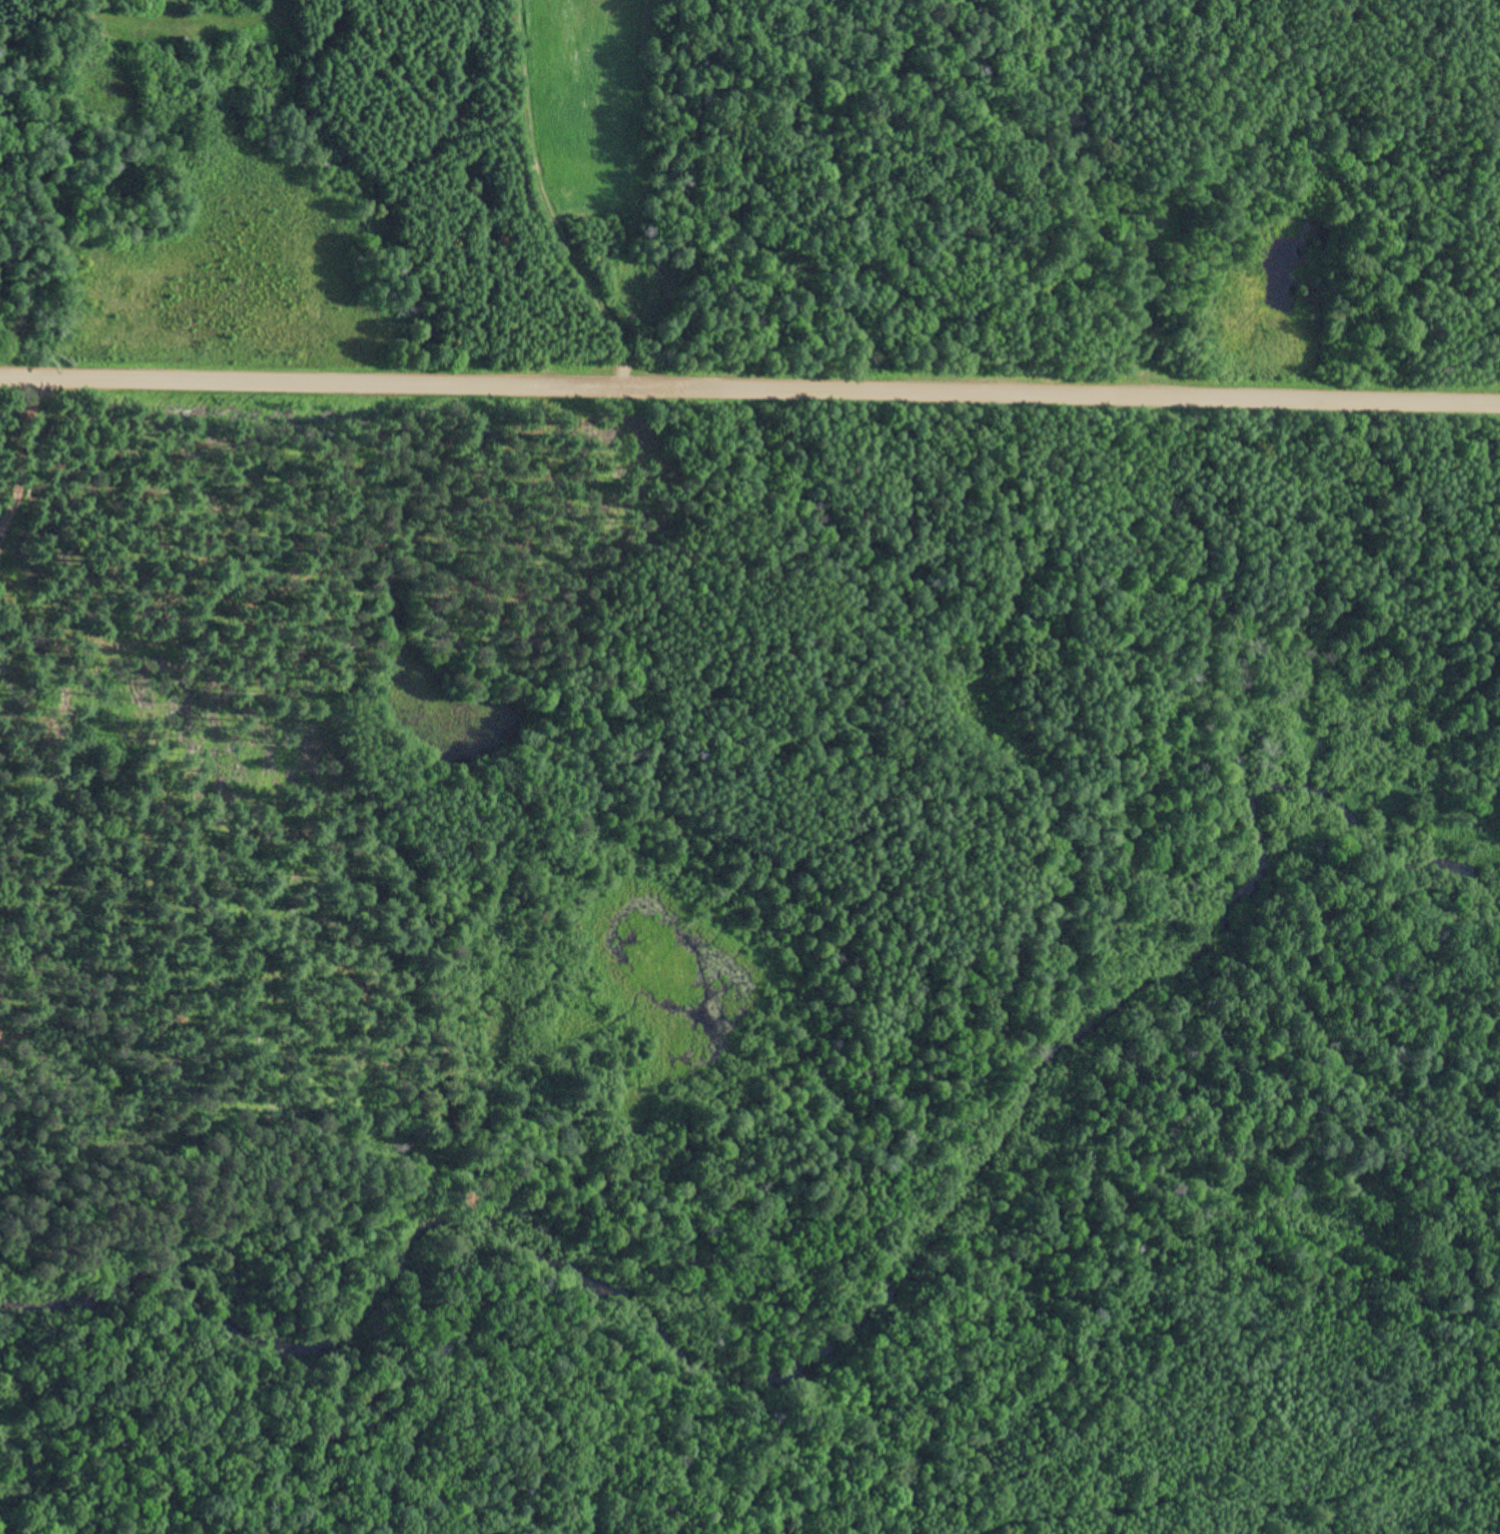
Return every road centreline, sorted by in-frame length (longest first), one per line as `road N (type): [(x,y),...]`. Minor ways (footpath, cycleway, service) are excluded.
road 1 (residential): [(0,359),(1499,382)]

